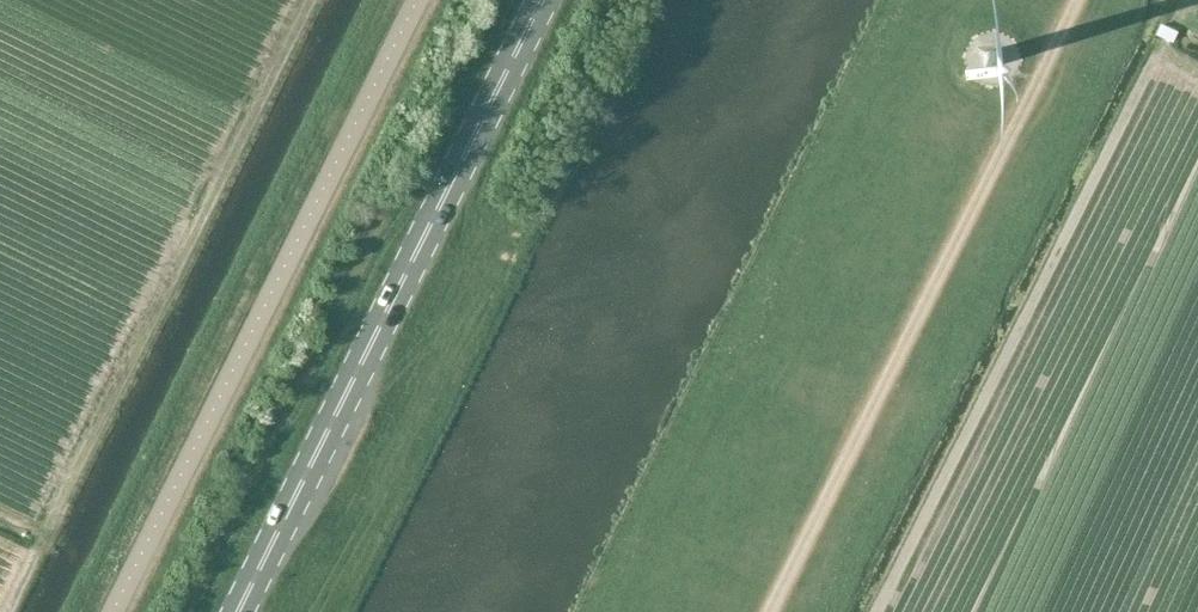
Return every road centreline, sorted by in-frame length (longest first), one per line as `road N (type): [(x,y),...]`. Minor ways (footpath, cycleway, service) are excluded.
road 1 (unclassified): [(113,611),(417,0)]
road 2 (track): [(8,611),(311,0)]
road 3 (primary): [(239,611),(542,0)]

